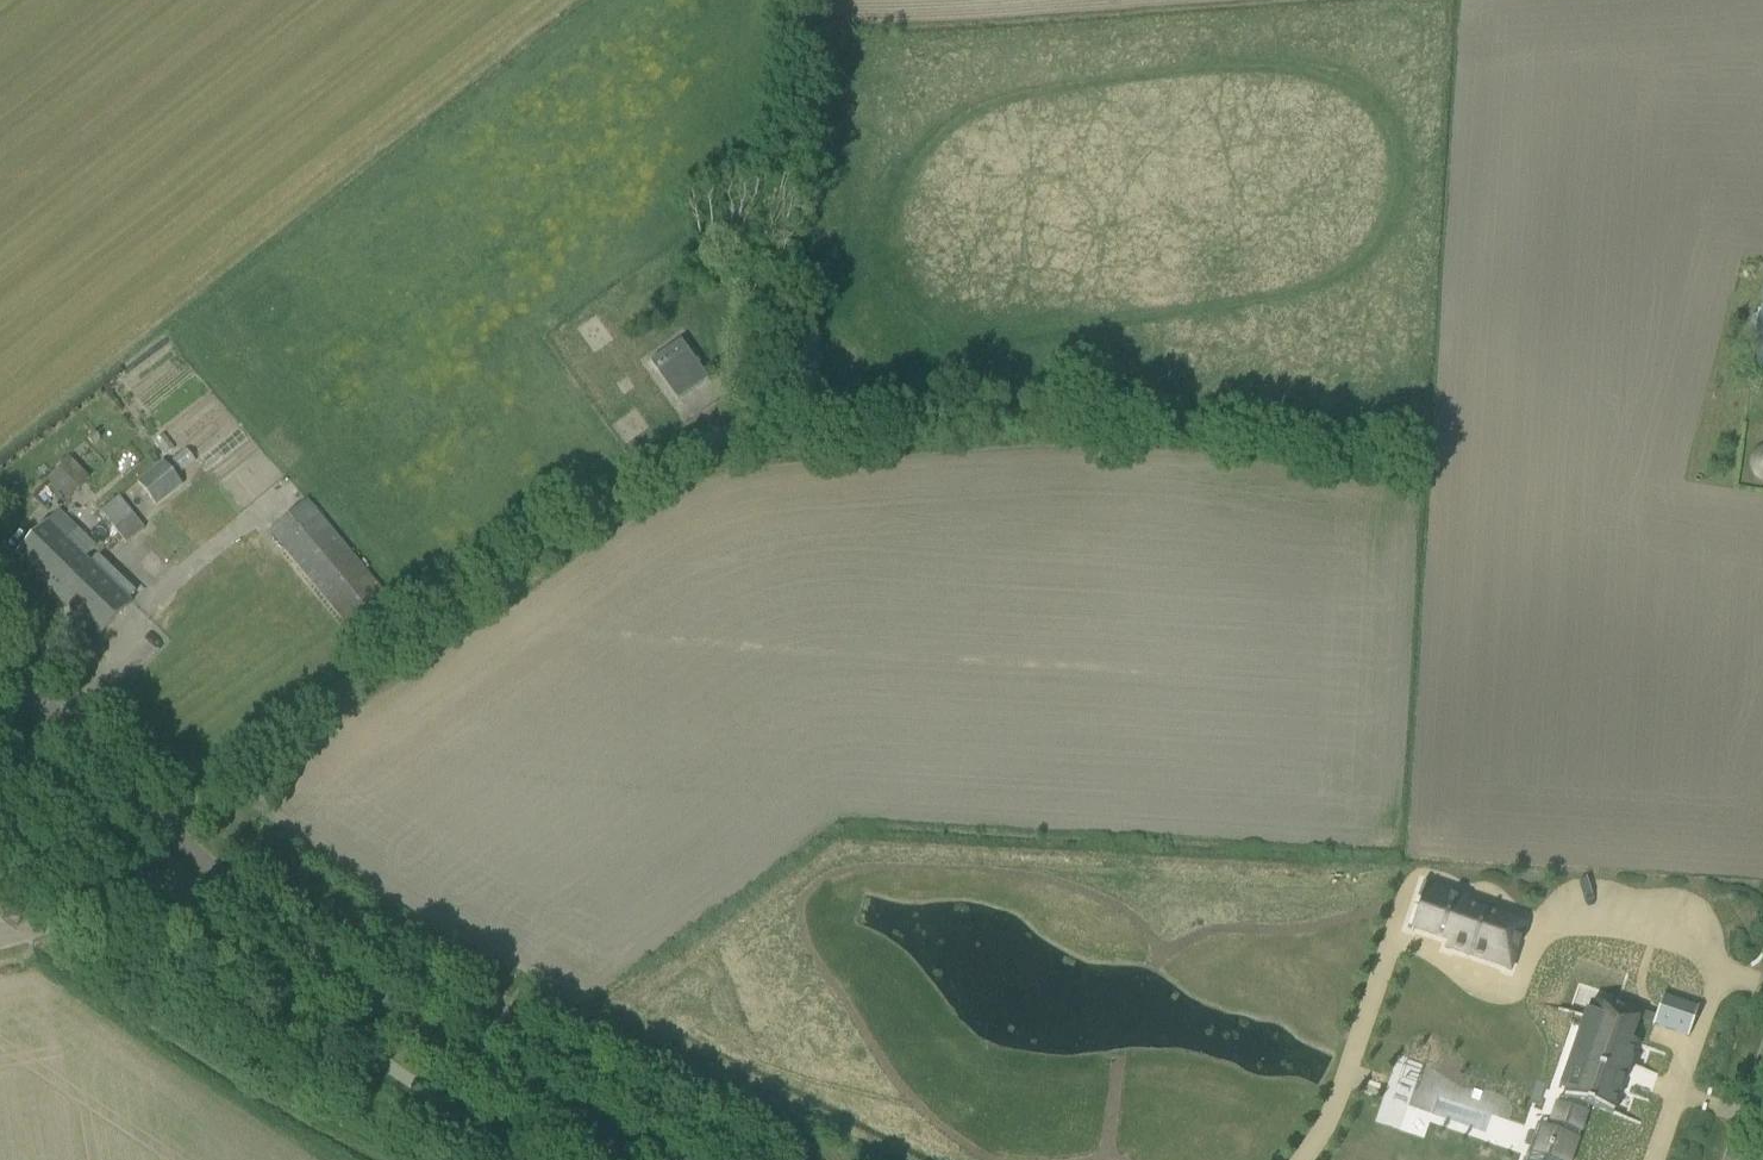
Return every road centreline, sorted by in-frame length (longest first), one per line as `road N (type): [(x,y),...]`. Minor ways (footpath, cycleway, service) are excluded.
road 1 (tertiary): [(671,1159),(500,1079),(384,1012),(196,861),(0,660)]

